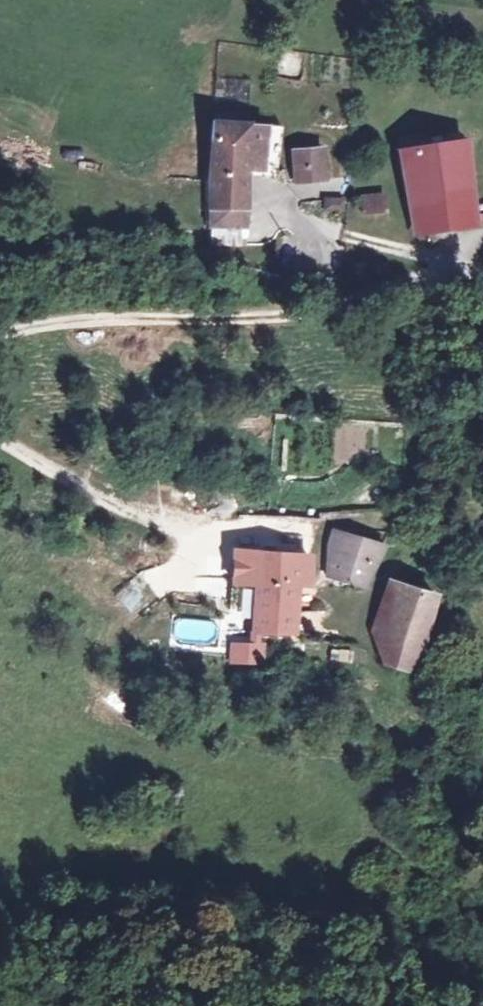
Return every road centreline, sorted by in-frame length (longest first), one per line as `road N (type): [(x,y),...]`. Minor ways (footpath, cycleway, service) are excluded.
road 1 (track): [(0,336),(84,321),(242,324),(348,307),(433,264)]
road 2 (track): [(0,249),(289,276),(433,264)]
road 3 (track): [(333,519),(178,525),(0,442)]

